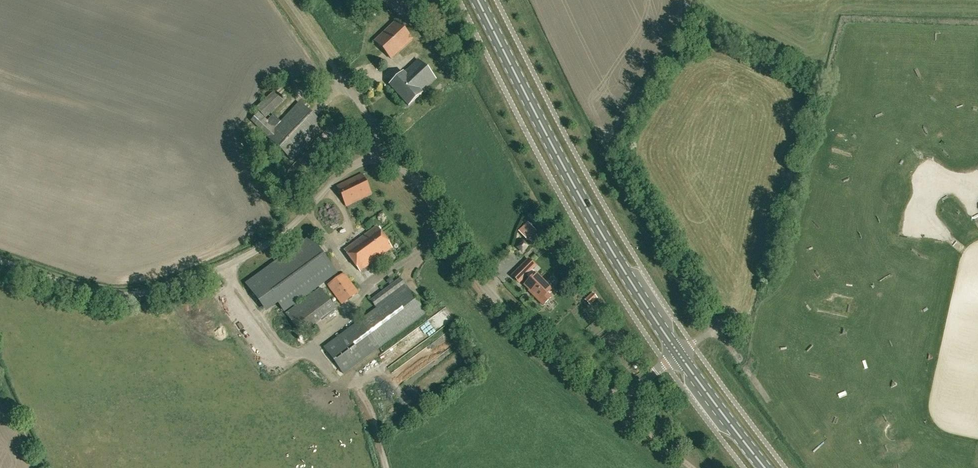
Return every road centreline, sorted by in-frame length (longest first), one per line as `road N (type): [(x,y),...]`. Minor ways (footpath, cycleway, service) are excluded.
road 1 (unclassified): [(380,162),(365,161),(336,179),(256,251),(151,292),(97,292),(0,261)]
road 2 (secondary): [(678,354),(603,236),(478,0)]
road 3 (unclassified): [(618,398),(595,389),(492,298),(415,181),(380,162)]
road 4 (secondary): [(767,467),(678,354)]

